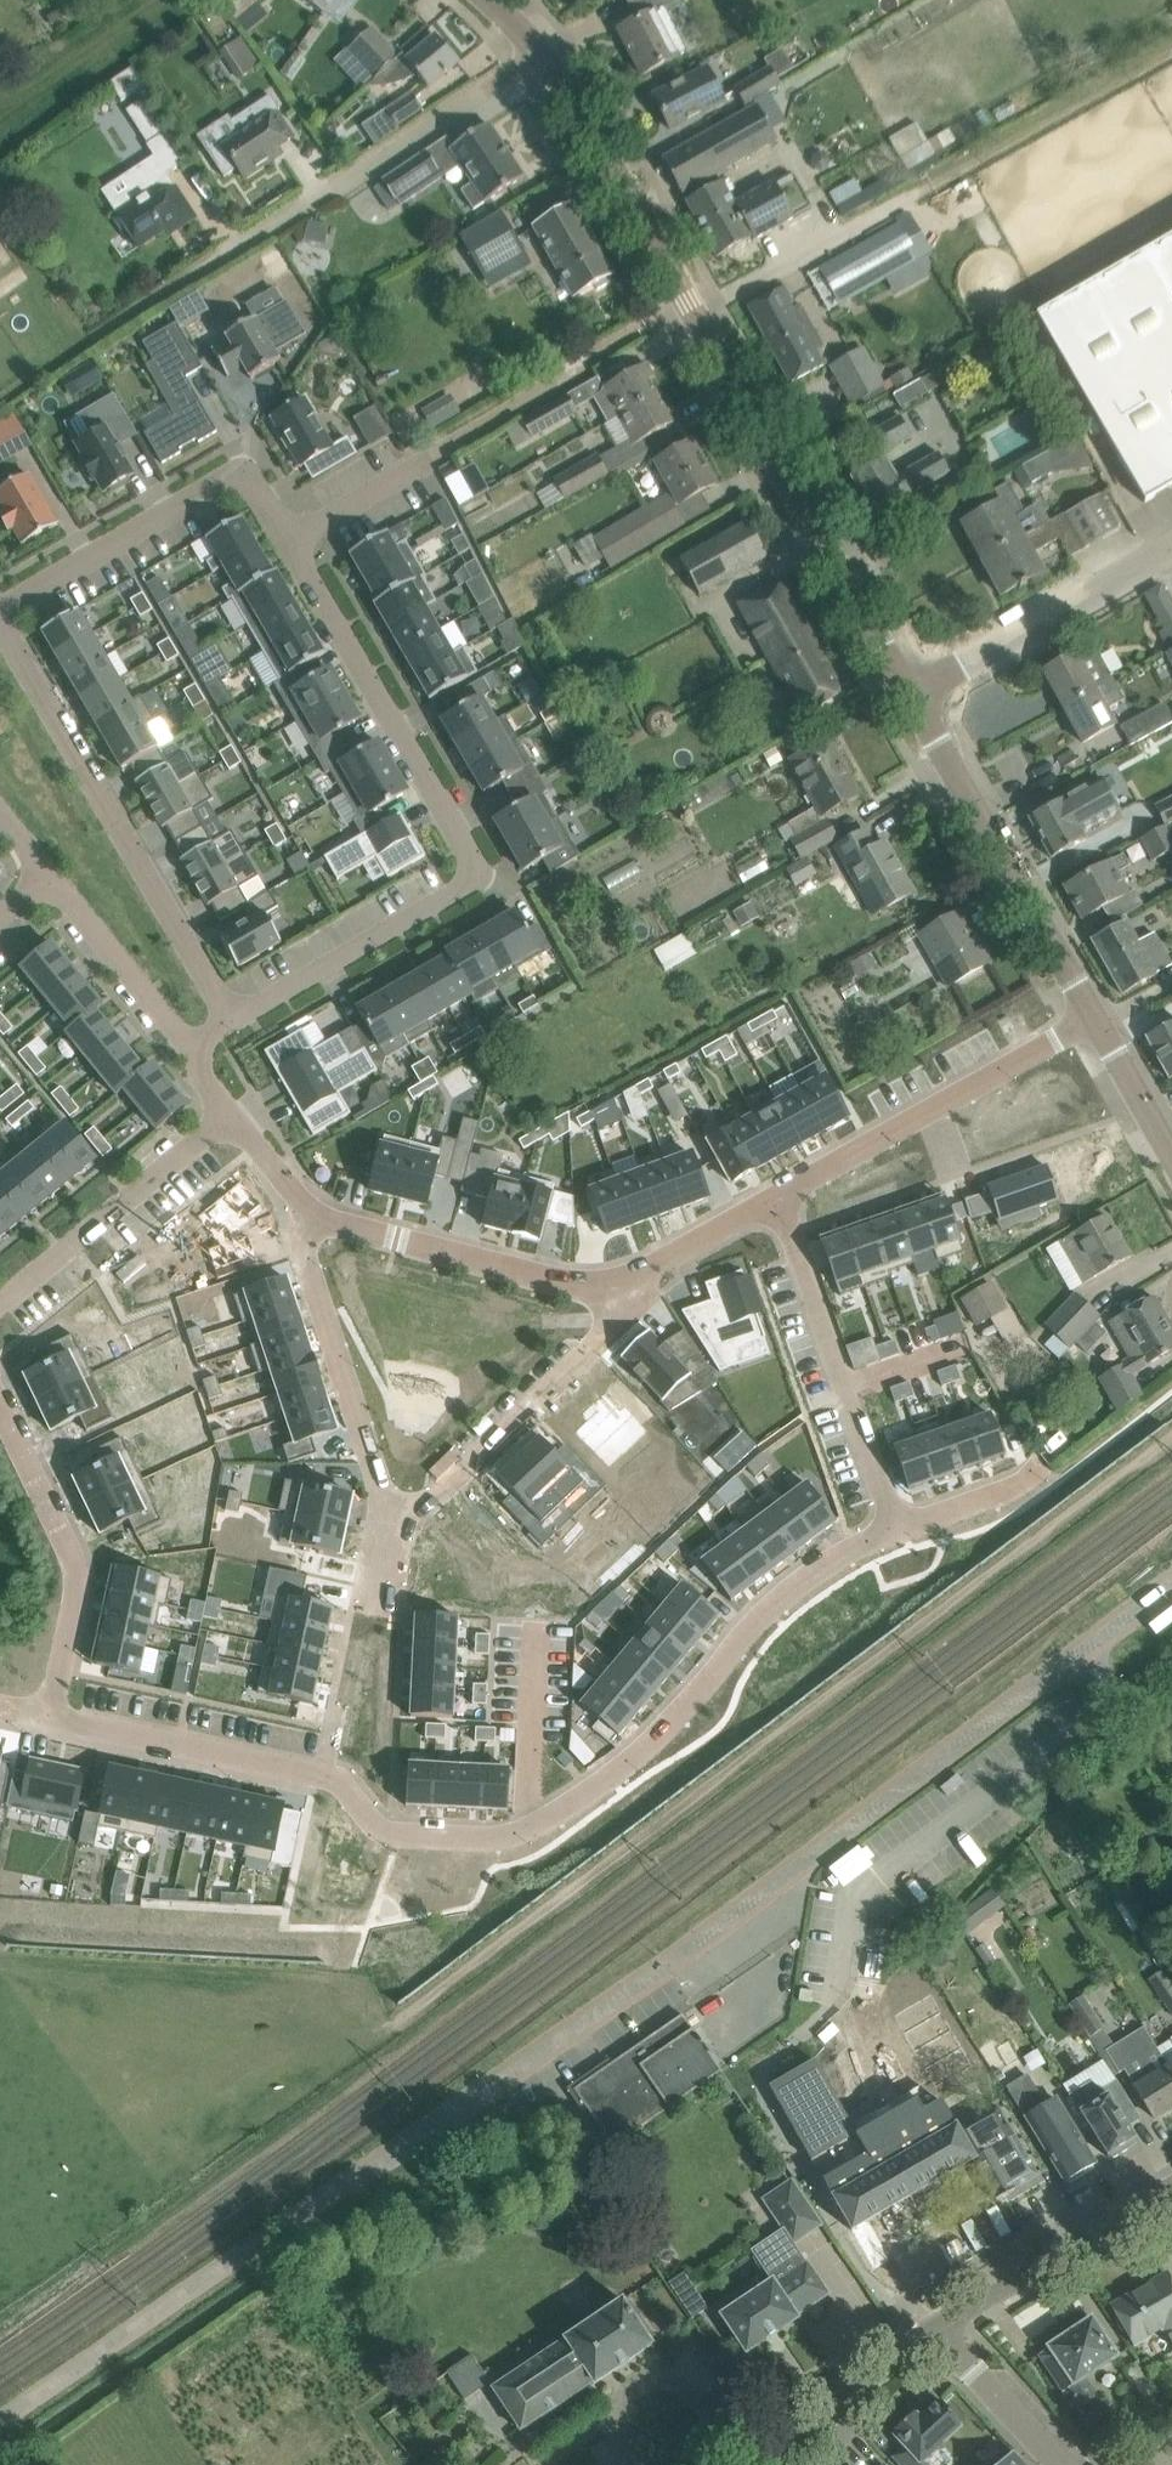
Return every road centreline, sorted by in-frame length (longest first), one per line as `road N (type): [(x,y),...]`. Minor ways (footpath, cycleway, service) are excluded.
road 1 (residential): [(1171,1586),(688,1949),(0,2426)]
road 2 (residential): [(51,1718),(314,1776),(382,1831),(410,1839),(505,1839),(547,1822),(611,1777),(787,1596),(887,1530)]
road 3 (residential): [(289,541),(262,496),(243,483),(219,483),(24,594),(8,611),(8,633),(231,1019)]
road 4 (tertiary): [(909,692),(608,159),(537,51)]
road 5 (residential): [(231,1019),(451,895),(470,874),(464,842),(289,541)]
road 6 (residential): [(131,314),(537,51)]
road 7 (tertiary): [(1100,1035),(909,692)]
road 8 (residential): [(775,1204),(839,1200),(1134,1092)]
road 9 (residential): [(1100,1035),(775,1204)]
road 10 (residential): [(775,1204),(887,1530)]
road 11 (residential): [(0,1412),(75,1579),(51,1718)]
road 12 (residential): [(622,1277),(553,1283),(352,1230),(315,1210)]
road 13 (residential): [(622,1277),(606,1307),(402,1497)]
road 14 (residential): [(315,1210),(303,1244),(383,1493),(392,1495)]
road 15 (unclassified): [(1171,544),(909,692)]
road 16 (residential): [(0,1302),(233,1115)]
road 17 (tertiary): [(941,2326),(1171,2194)]
road 18 (residential): [(195,1064),(45,880)]
road 19 (tertiary): [(784,2464),(941,2326)]
road 20 (residential): [(941,2326),(1061,2464)]
road 21 (residential): [(775,1204),(622,1277)]
road 22 (residential): [(887,1530),(1015,1485),(1037,1462)]
road 23 (residential): [(289,541),(431,456)]
road 24 (residential): [(315,1210),(233,1115)]

